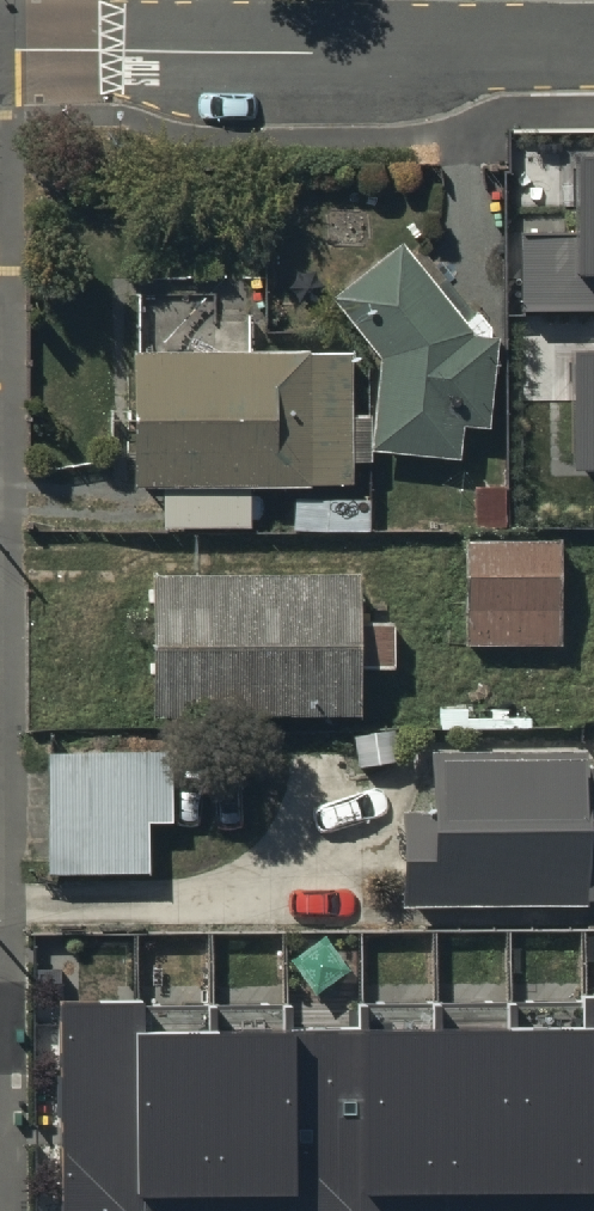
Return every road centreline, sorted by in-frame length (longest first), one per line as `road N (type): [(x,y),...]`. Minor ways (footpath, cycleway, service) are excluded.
road 1 (residential): [(0,49),(593,45)]

